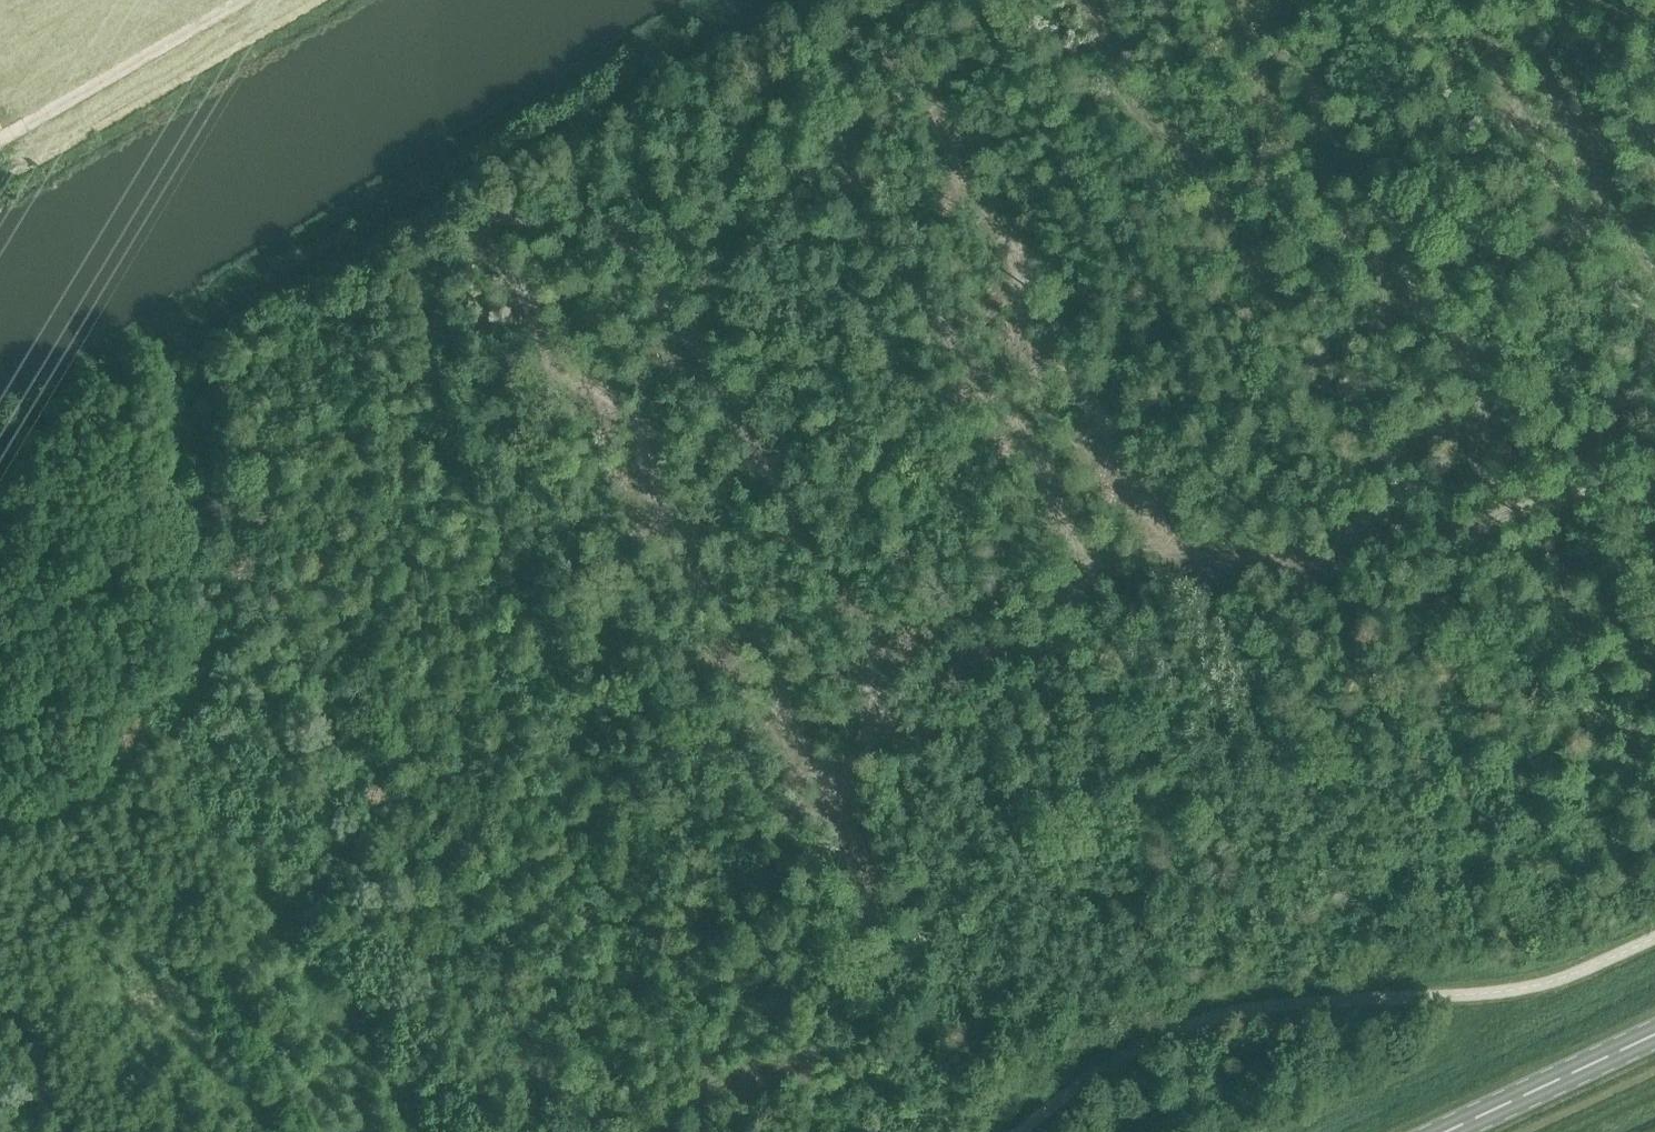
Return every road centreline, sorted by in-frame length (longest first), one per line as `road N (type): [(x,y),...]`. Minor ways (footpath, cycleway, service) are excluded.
road 1 (primary): [(1443,1131),(1654,1033)]

